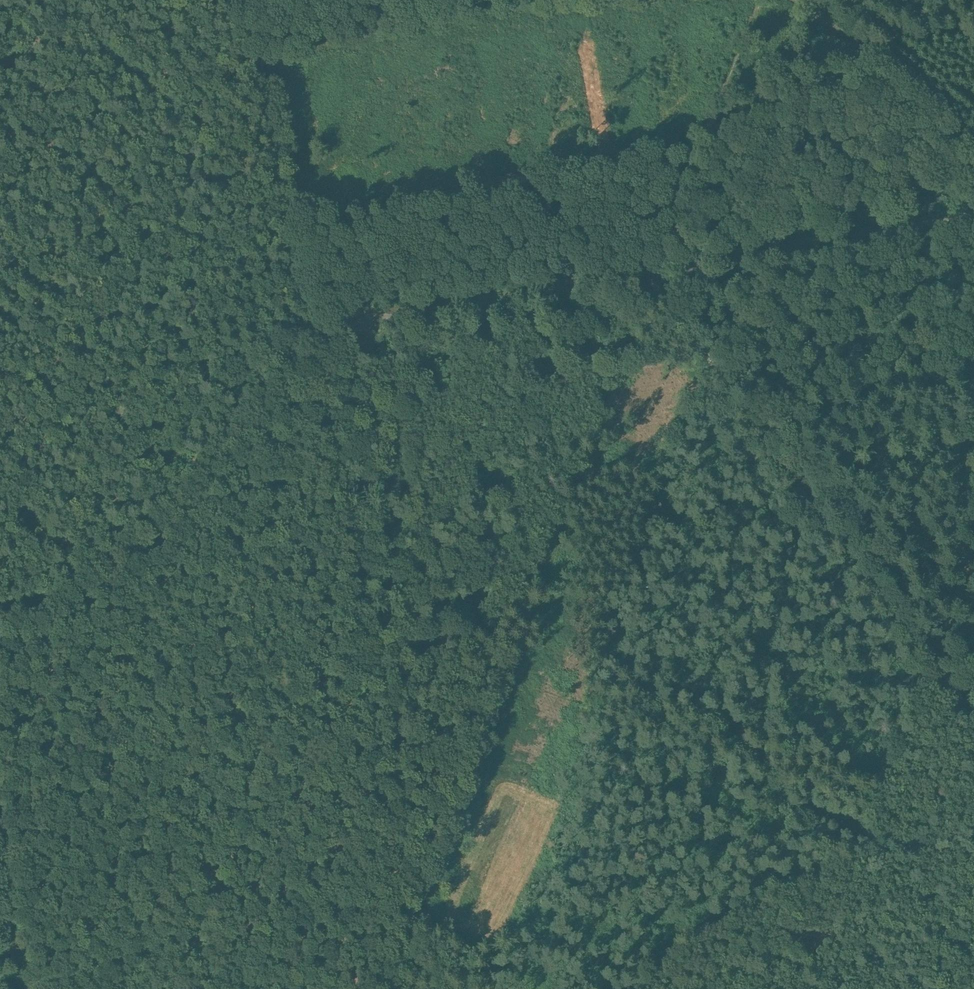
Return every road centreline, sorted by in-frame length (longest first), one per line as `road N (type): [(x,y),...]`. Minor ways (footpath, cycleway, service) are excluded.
road 1 (track): [(311,354),(450,988)]
road 2 (track): [(645,273),(973,716)]
road 3 (track): [(311,354),(265,430),(218,483),(9,661),(0,684)]
road 4 (track): [(614,988),(750,902),(834,863),(973,848)]
road 5 (track): [(244,0),(311,354)]
road 6 (track): [(645,273),(355,325),(311,354)]
road 7 (track): [(973,214),(645,273)]
road 8 (track): [(660,271),(718,90),(762,0)]
road 9 (track): [(0,849),(12,947),(31,988)]

